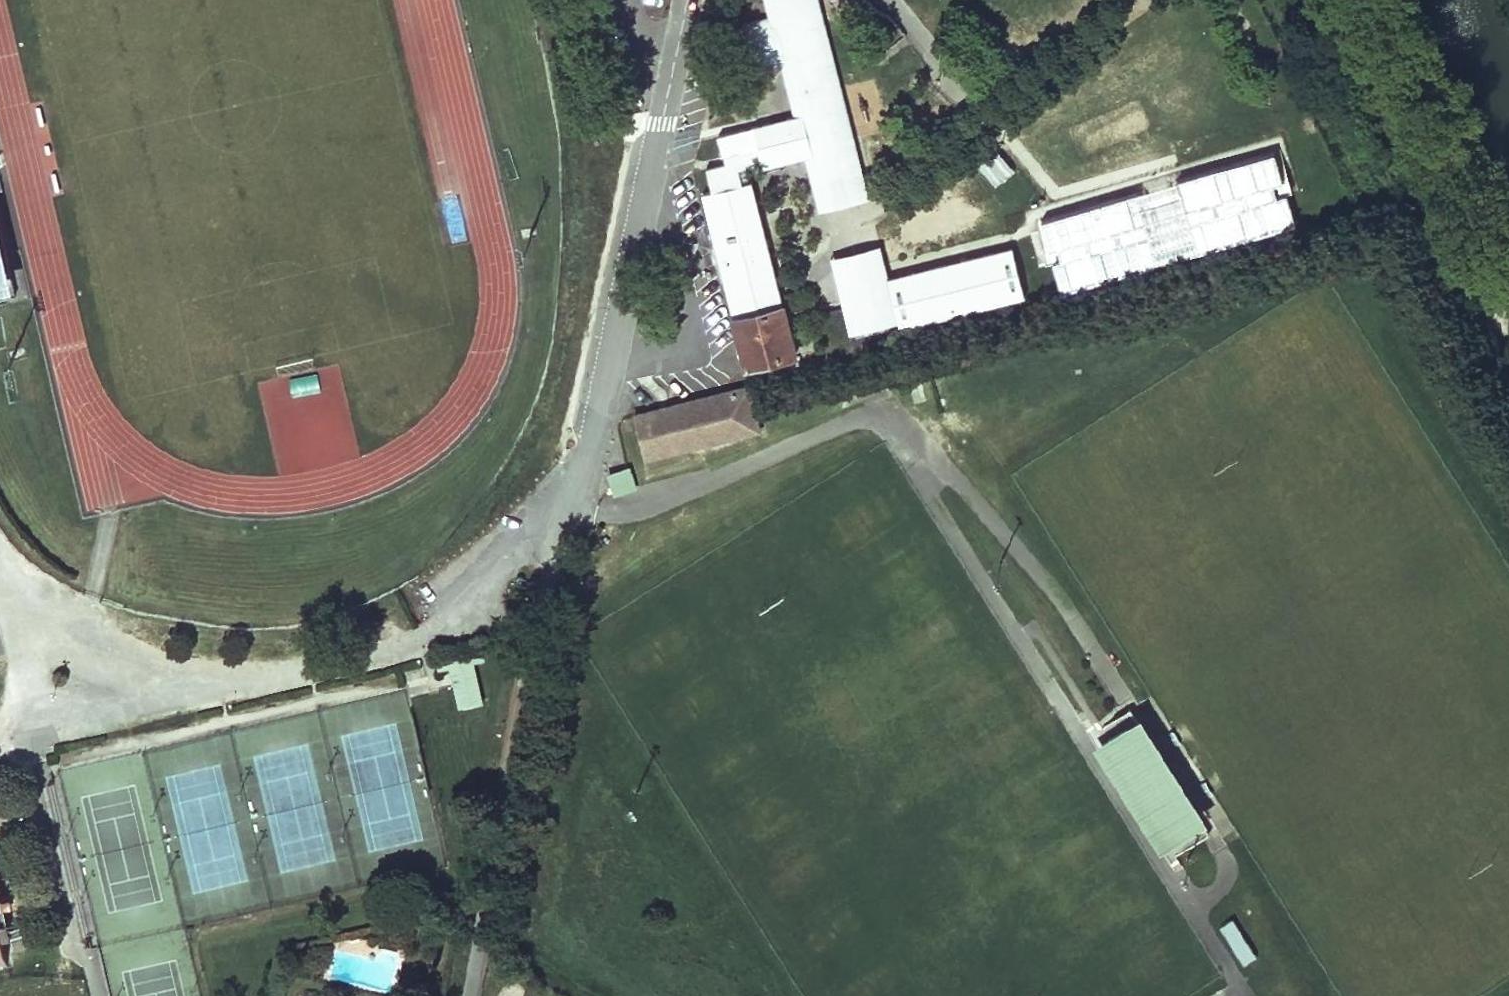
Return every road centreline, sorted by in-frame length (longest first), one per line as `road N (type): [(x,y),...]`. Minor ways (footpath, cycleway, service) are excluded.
road 1 (residential): [(465,995),(580,485)]
road 2 (residential): [(685,0),(580,485)]
road 3 (track): [(1369,0),(1477,221),(1508,314)]

